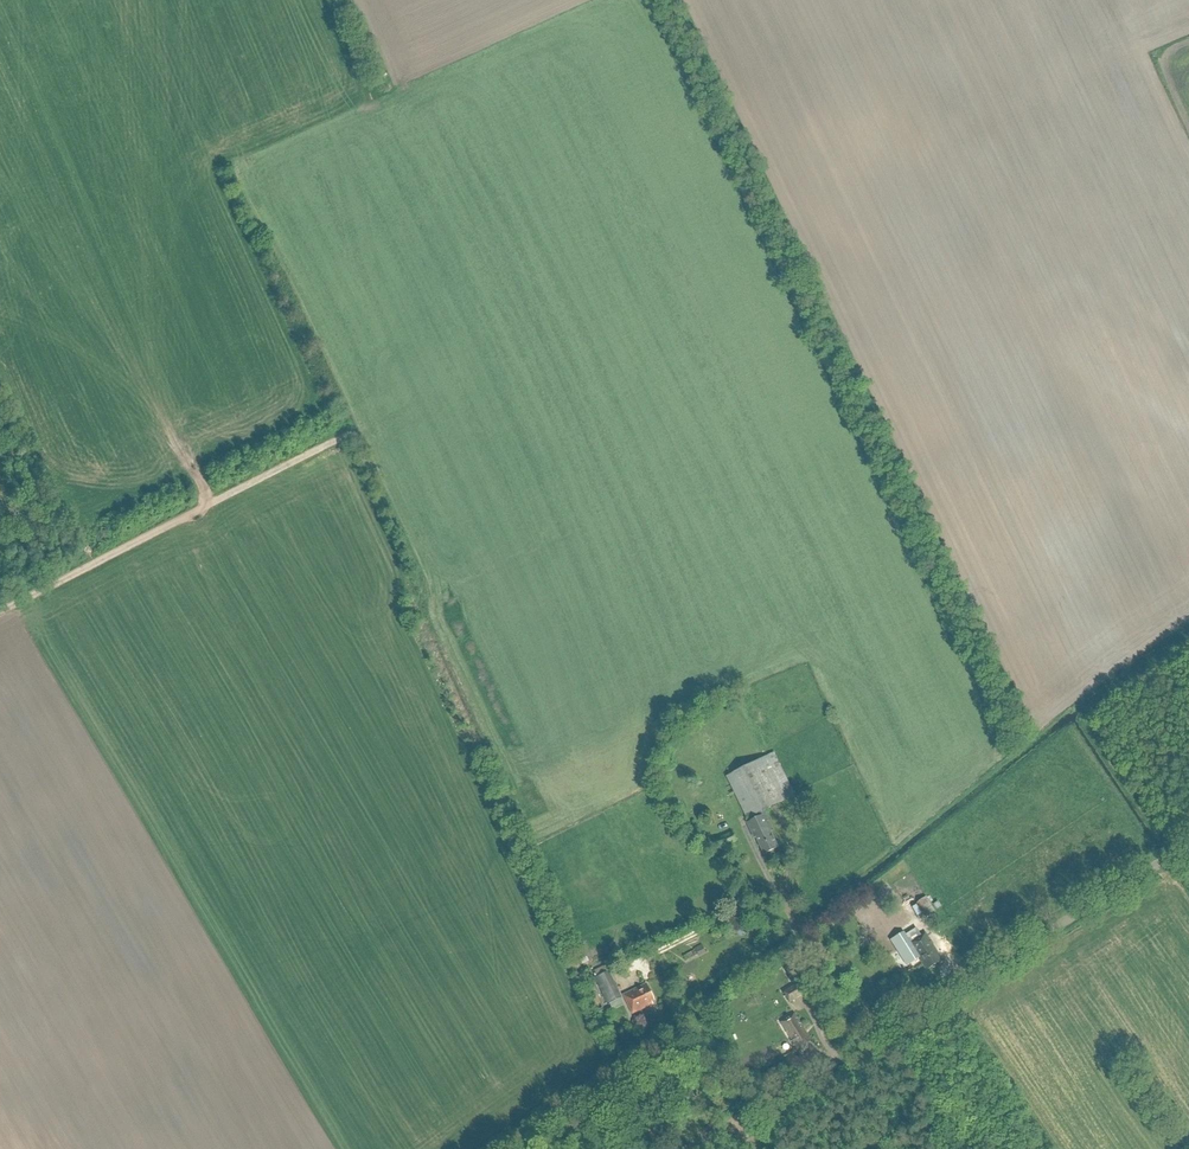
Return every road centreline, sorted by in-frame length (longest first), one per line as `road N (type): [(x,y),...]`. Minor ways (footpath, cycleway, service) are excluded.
road 1 (track): [(351,434),(0,610)]
road 2 (unclassified): [(855,1049),(1188,845)]
road 3 (track): [(1175,854),(1089,722),(1188,644)]
road 4 (unclassified): [(855,1049),(794,923)]
road 5 (unclassified): [(740,1118),(855,1049)]

